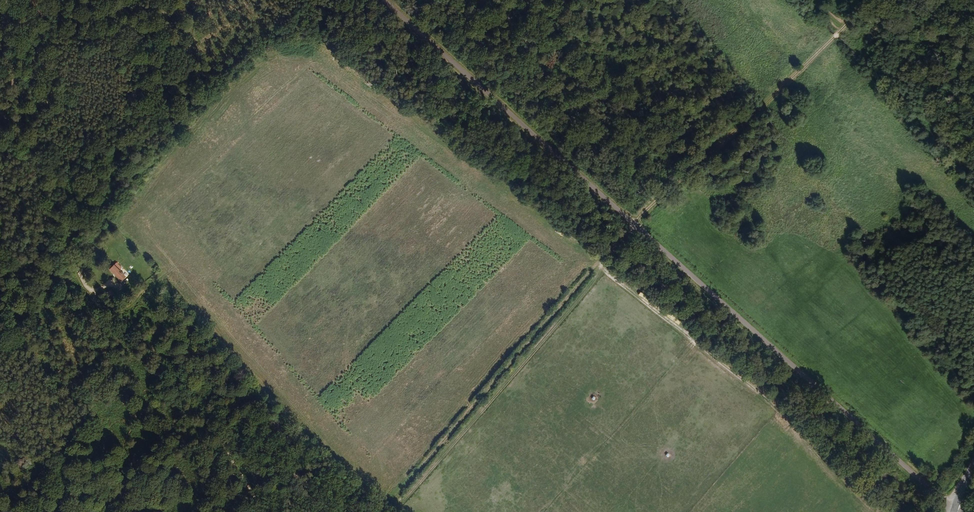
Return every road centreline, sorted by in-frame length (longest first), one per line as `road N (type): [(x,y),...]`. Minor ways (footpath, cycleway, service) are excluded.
road 1 (unclassified): [(953,505),(377,0)]
road 2 (track): [(0,3),(20,115),(65,251),(209,413),(273,511)]
road 3 (track): [(380,511),(631,225)]

